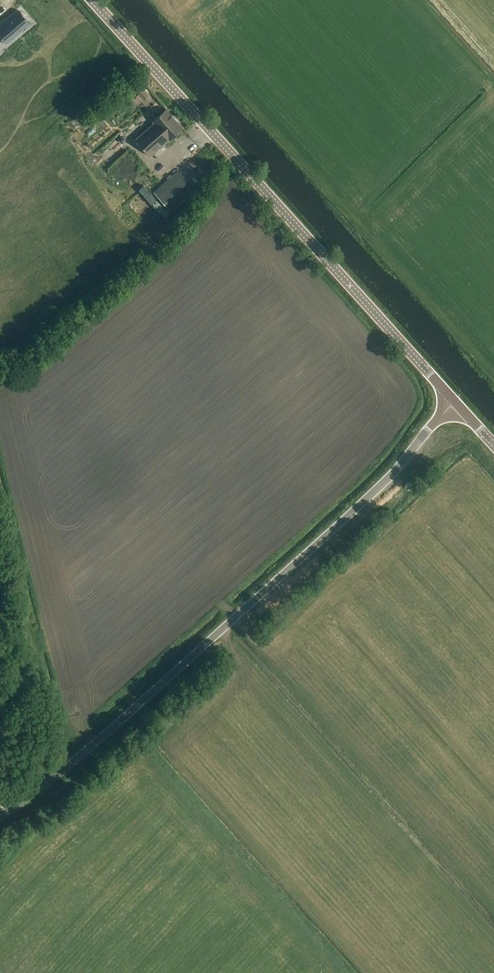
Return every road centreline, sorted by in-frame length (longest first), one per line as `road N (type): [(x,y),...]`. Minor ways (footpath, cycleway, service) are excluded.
road 1 (unclassified): [(0,816),(67,767),(384,482),(455,402)]
road 2 (tertiary): [(455,402),(92,0)]

